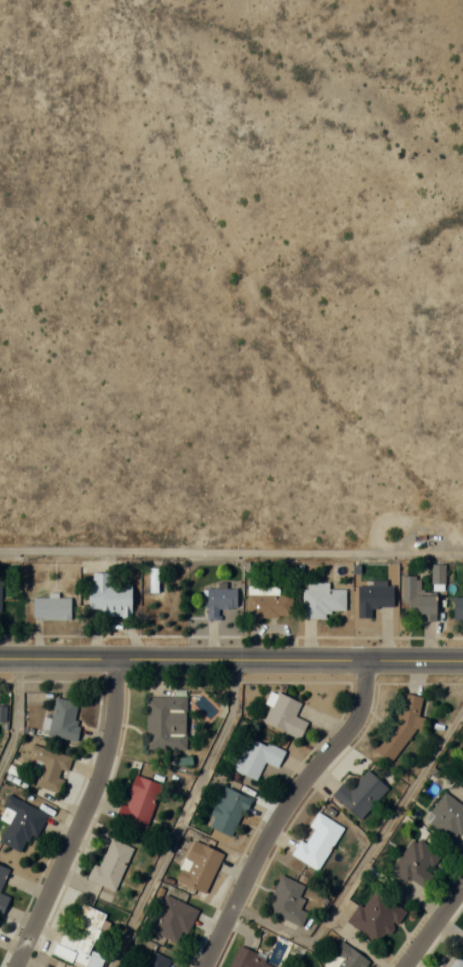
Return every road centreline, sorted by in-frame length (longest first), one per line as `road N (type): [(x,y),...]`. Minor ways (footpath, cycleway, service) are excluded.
road 1 (tertiary): [(0,658),(462,660)]
road 2 (residential): [(207,966),(287,810),(346,739),(364,703),(367,661)]
road 3 (residential): [(15,966),(108,754),(116,658)]

